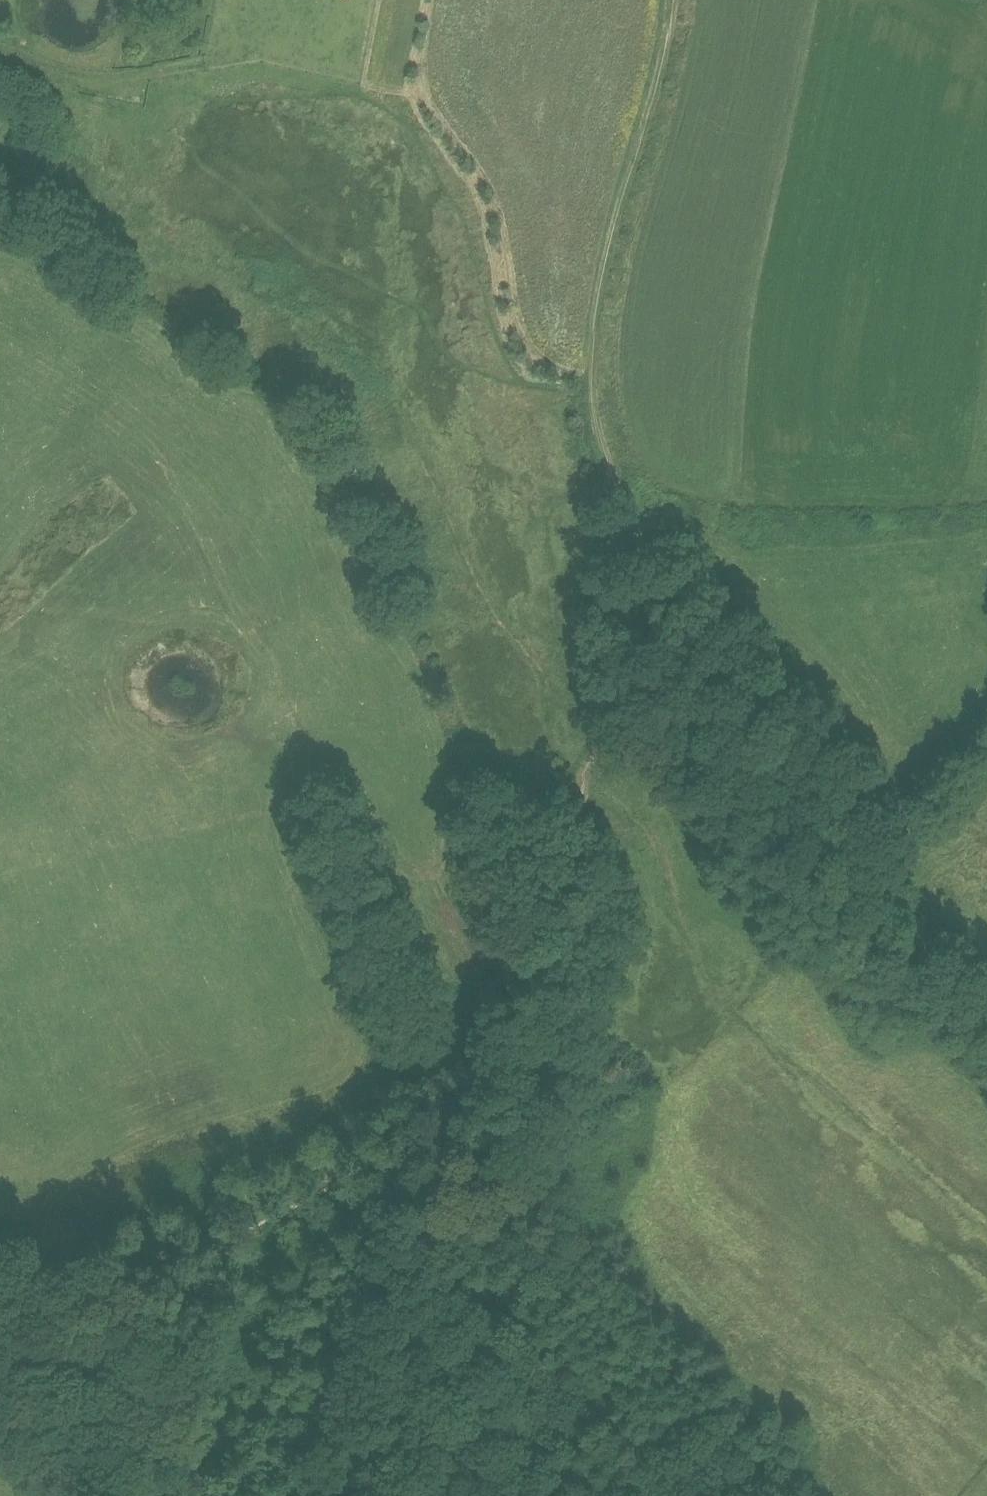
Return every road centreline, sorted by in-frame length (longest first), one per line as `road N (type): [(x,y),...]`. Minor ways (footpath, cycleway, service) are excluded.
road 1 (track): [(618,494),(595,428),(590,337),(673,0)]

